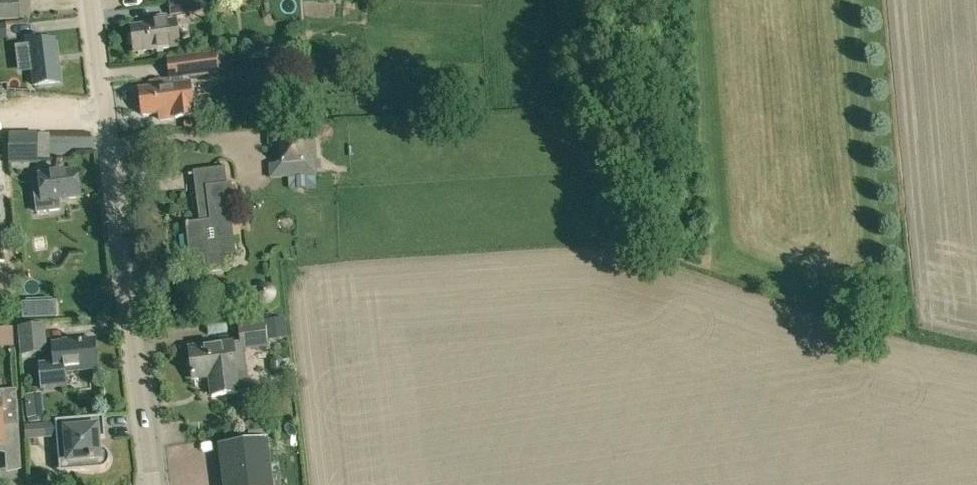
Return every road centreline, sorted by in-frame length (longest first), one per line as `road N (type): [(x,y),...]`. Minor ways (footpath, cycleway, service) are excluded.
road 1 (tertiary): [(153,484),(105,113)]

